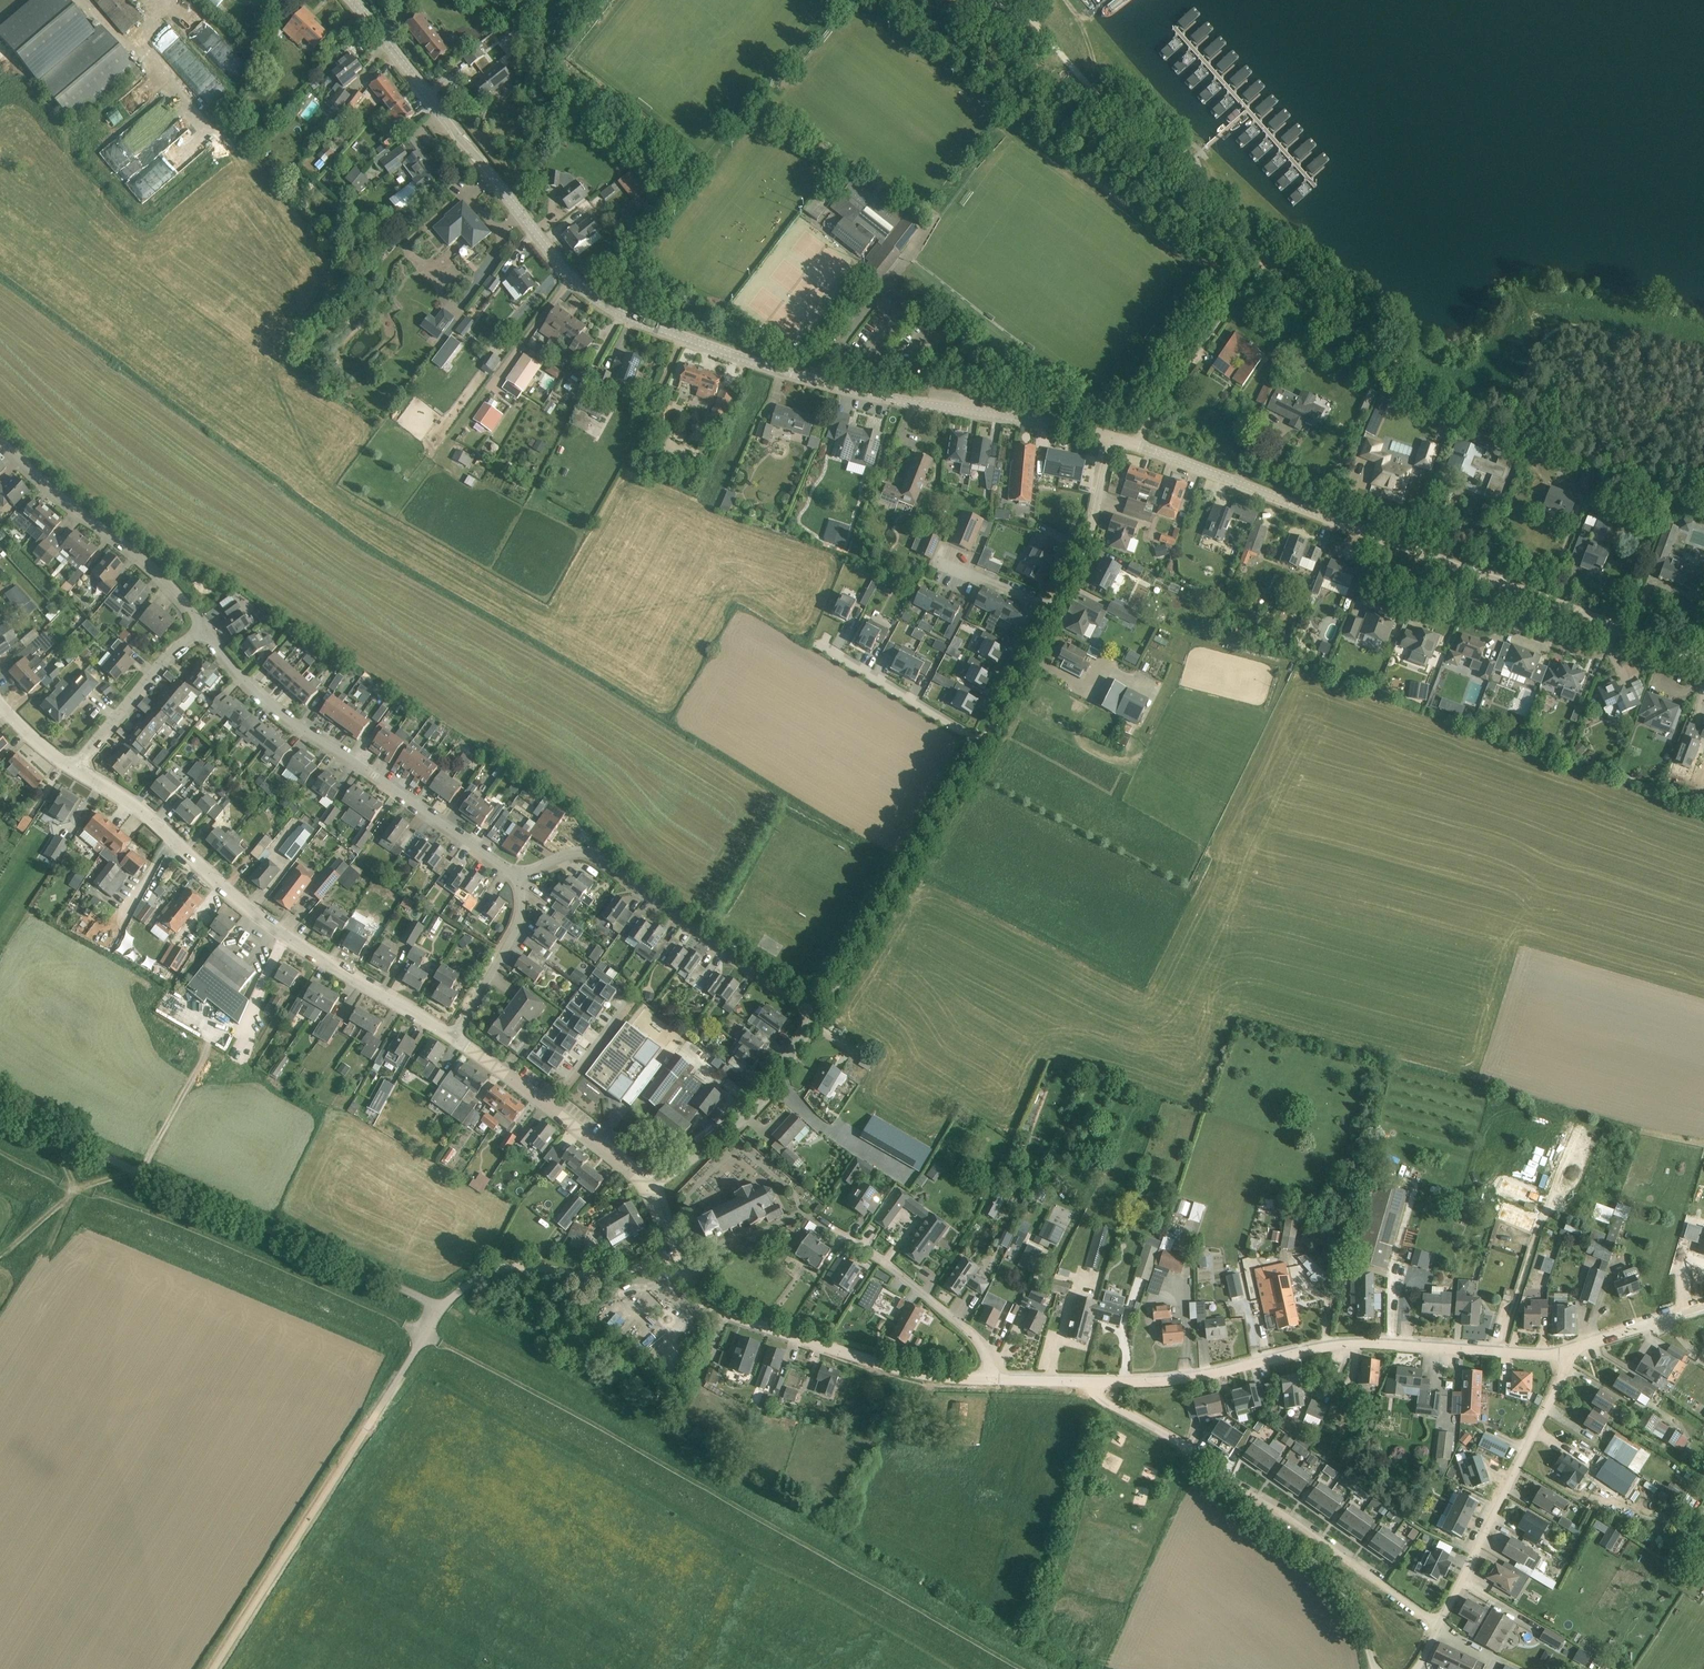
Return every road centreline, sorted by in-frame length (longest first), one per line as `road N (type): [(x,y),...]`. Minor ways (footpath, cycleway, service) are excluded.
road 1 (track): [(0,1156),(76,1194),(426,1334),(1025,1668)]
road 2 (unclassified): [(1125,440),(832,383),(629,318),(589,291),(357,0)]
road 3 (unclassified): [(1703,660),(1213,467),(1125,440)]
road 4 (unclassified): [(442,1307),(0,1103)]
road 5 (tertiary): [(1098,1380),(1209,1374),(1334,1345),(1576,1348)]
road 6 (tertiary): [(453,1037),(292,943),(138,808),(73,770)]
road 7 (unclassified): [(213,1668),(442,1307)]
road 8 (residential): [(199,629),(240,682),(298,730),(519,878)]
road 9 (residential): [(827,1016),(591,850),(519,878)]
road 10 (tertiary): [(994,1381),(895,1368),(754,1324),(710,1301),(672,1251)]
road 11 (unclassified): [(827,1016),(993,741)]
road 12 (residential): [(1438,1627),(1576,1348)]
road 13 (residential): [(199,629),(182,602),(0,440)]
road 14 (residential): [(1438,1627),(1221,1465)]
road 15 (residential): [(1374,1668),(1352,1597),(1246,1506),(1221,1465)]
road 16 (residential): [(647,1190),(762,1110),(827,1016)]
road 17 (residential): [(994,1381),(976,1339),(827,1216)]
road 18 (unclassified): [(993,741),(827,648)]
road 19 (residential): [(73,770),(169,653),(199,629)]
road 20 (unclassified): [(1060,611),(1109,457),(1125,440)]
road 21 (residential): [(519,878),(513,932),(453,1037)]
road 22 (track): [(1234,298),(1139,443)]
road 23 (residential): [(1221,1465),(1103,1398),(1098,1380)]
road 24 (unclassified): [(442,1307),(503,1268),(582,1274)]
road 25 (unclassified): [(993,741),(1060,611)]
road 26 (track): [(134,1169),(76,1194),(15,1246)]
road 27 (tertiary): [(1576,1348),(1703,1304)]
road 28 (tertiary): [(647,1190),(547,1103)]
road 29 (residential): [(629,1001),(547,1103)]
road 30 (unclassified): [(943,564),(1060,611)]

